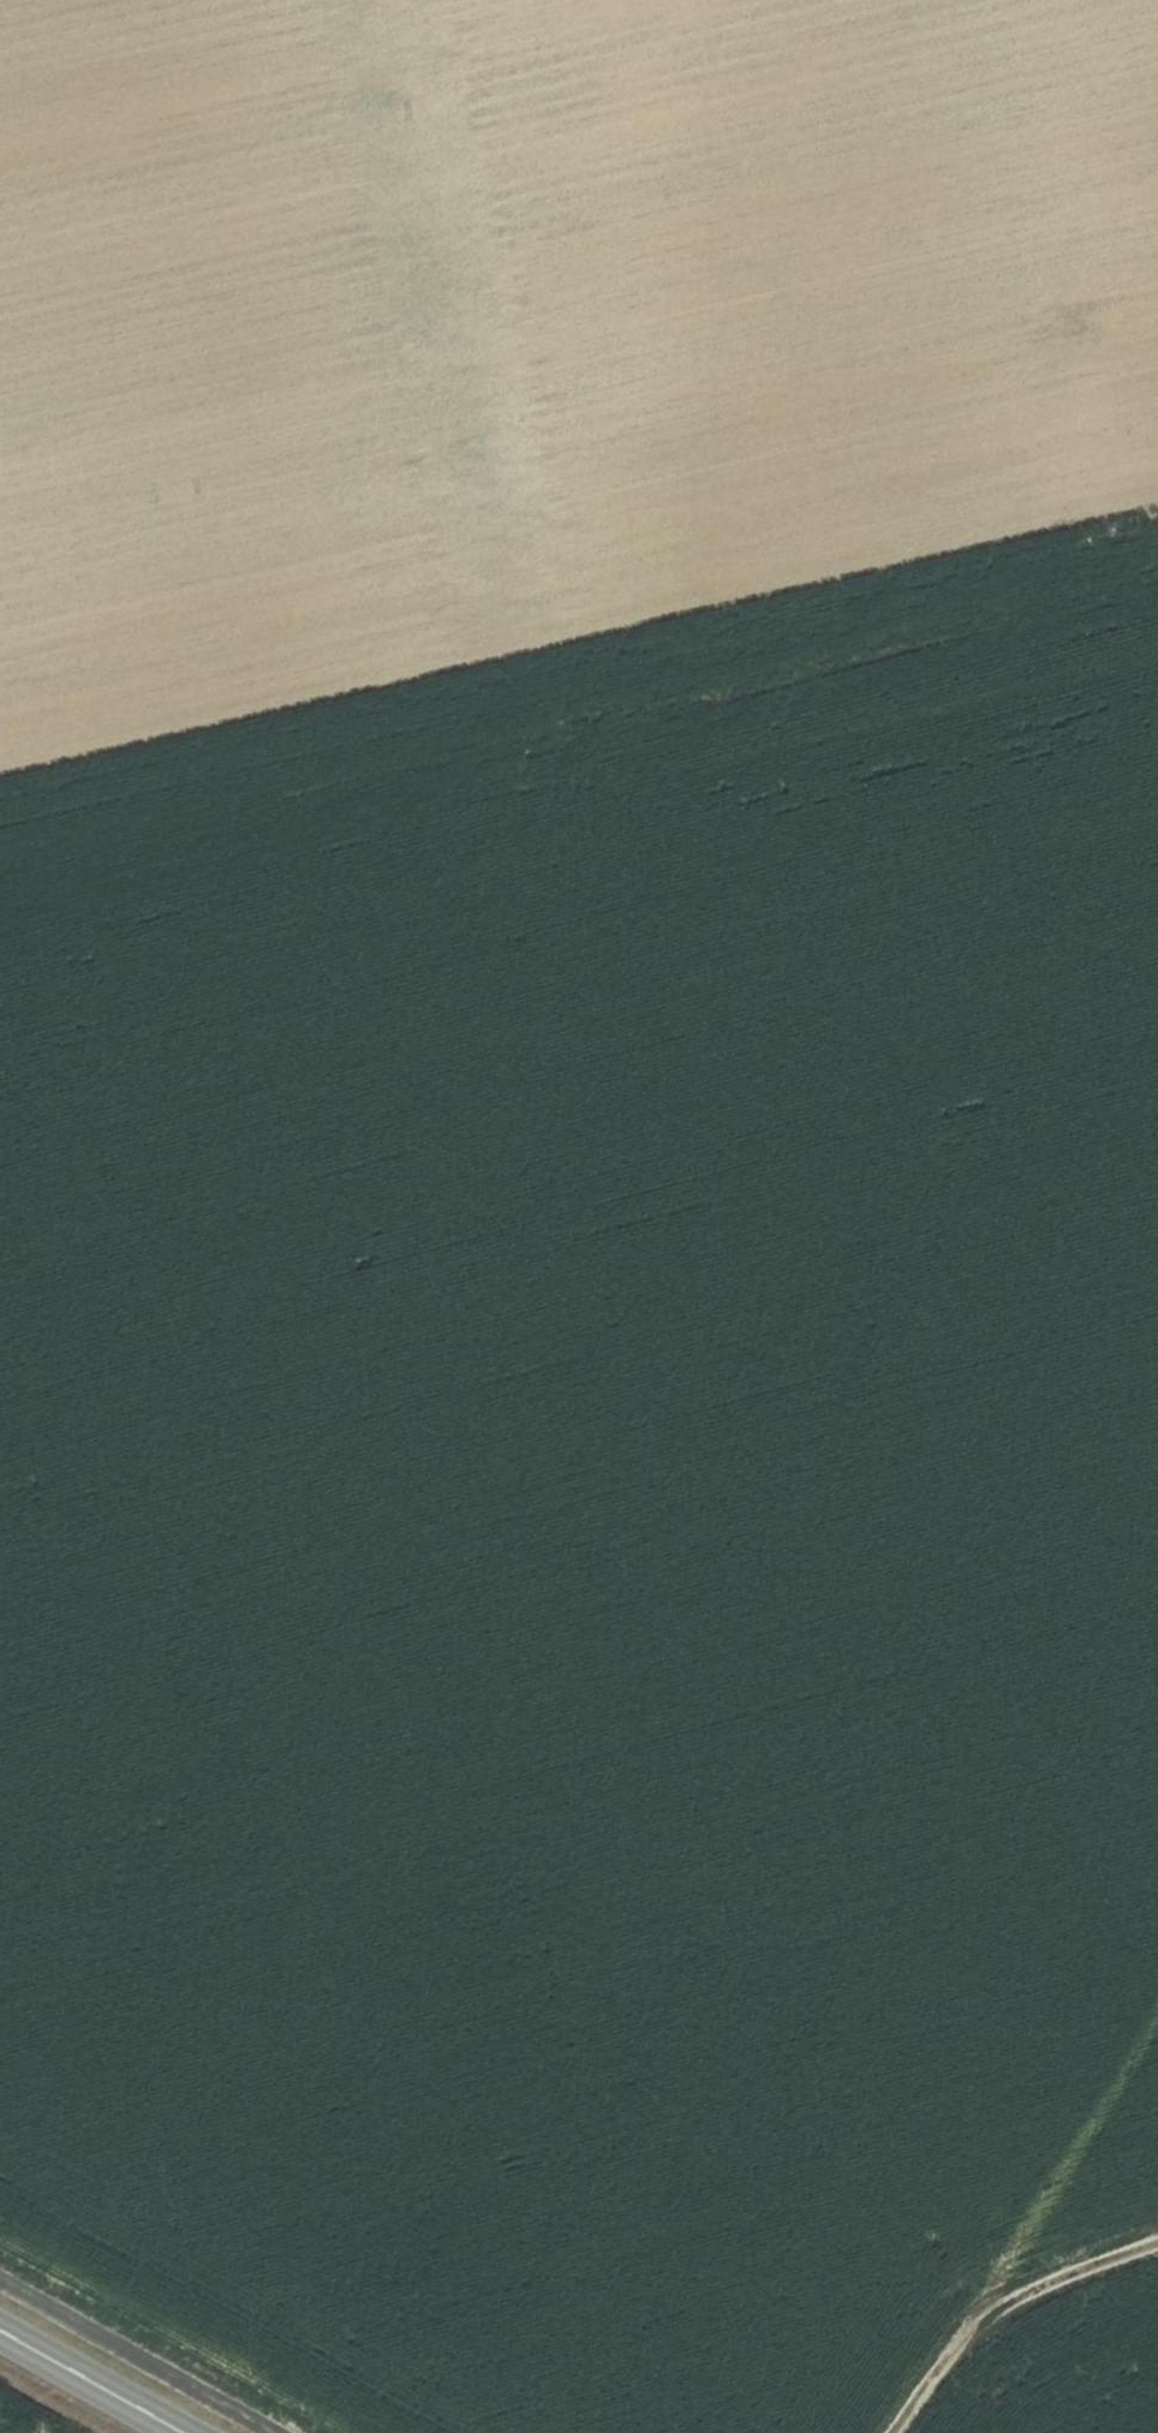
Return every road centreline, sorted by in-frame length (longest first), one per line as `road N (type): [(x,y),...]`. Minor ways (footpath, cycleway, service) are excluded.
road 1 (track): [(1157,2251),(999,2311),(960,2340),(895,2432)]
road 2 (secondary): [(0,2330),(188,2432)]

